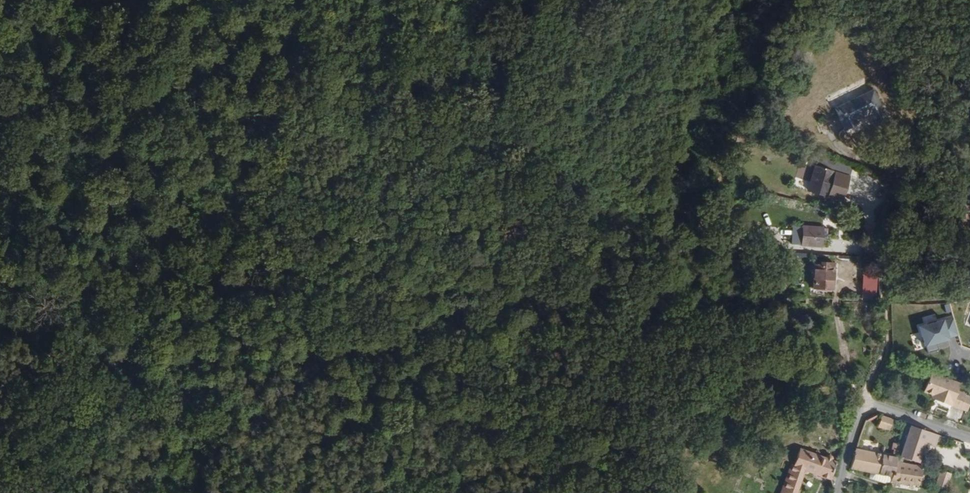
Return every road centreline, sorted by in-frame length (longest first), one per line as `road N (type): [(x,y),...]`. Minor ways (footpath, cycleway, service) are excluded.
road 1 (track): [(260,0),(631,281),(744,0)]
road 2 (track): [(281,492),(244,474),(191,422),(116,370),(0,304)]
road 3 (residential): [(869,407),(866,389),(888,351),(879,241),(895,169),(969,189)]
road 4 (track): [(0,156),(17,183),(29,320)]

